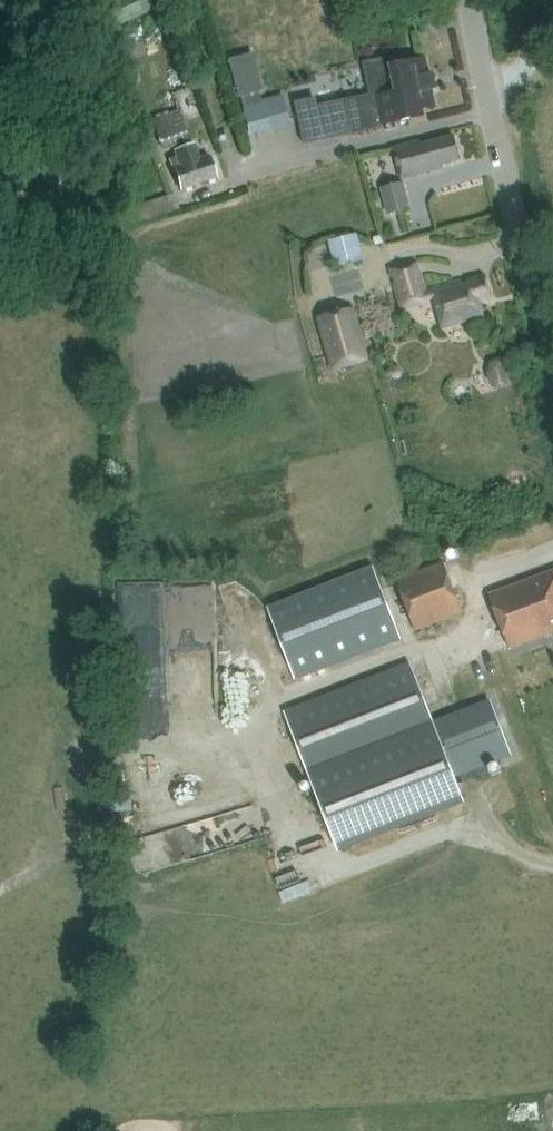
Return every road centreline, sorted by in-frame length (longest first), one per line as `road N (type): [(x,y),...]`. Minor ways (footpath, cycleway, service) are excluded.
road 1 (unclassified): [(552,326),(487,111),(470,0)]

